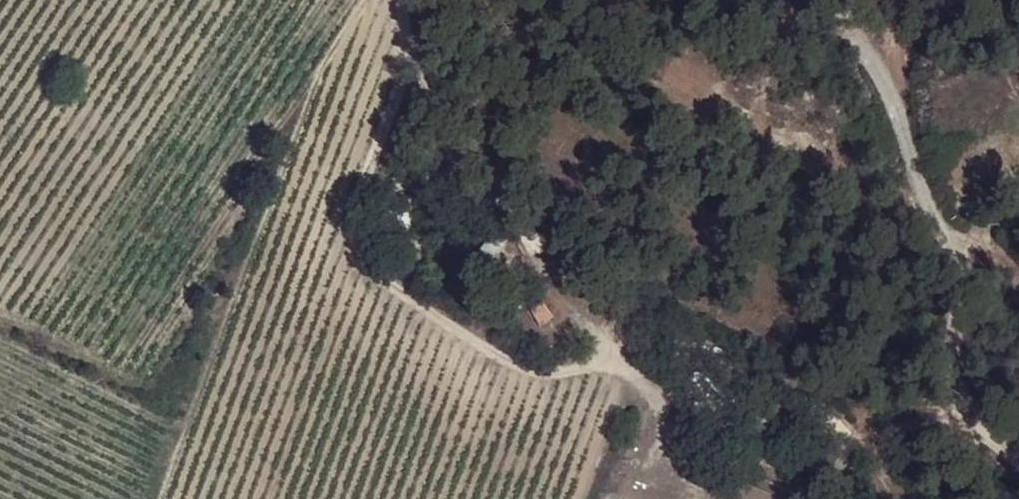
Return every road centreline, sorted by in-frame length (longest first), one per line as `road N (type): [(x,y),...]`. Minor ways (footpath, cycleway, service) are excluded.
road 1 (track): [(406,0),(416,69),(442,120),(512,197),(663,399),(706,486),(723,498)]
road 2 (track): [(406,34),(400,89),(354,227),(363,253),(509,364),(569,371),(623,349)]

